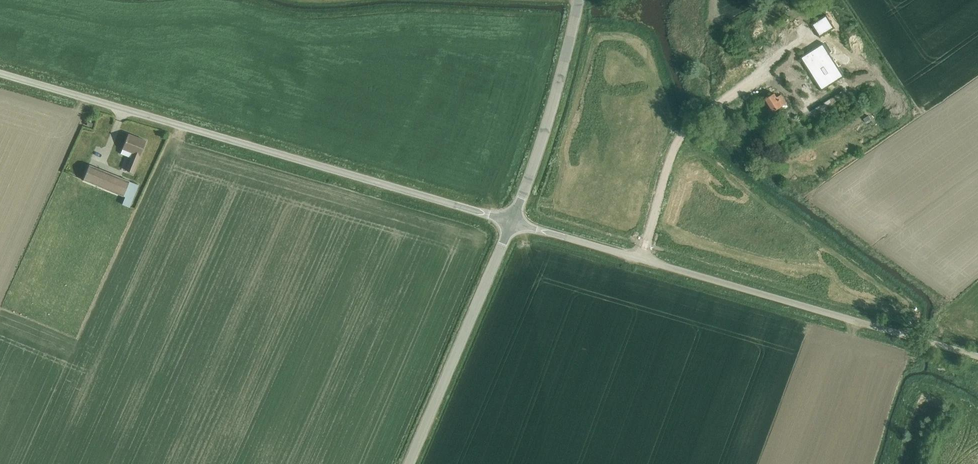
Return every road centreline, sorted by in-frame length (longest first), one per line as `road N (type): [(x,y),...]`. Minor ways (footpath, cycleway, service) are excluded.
road 1 (unclassified): [(512,222),(0,73)]
road 2 (unclassified): [(977,356),(512,222)]
road 3 (tertiary): [(409,463),(512,222)]
road 4 (tertiary): [(512,222),(578,0)]

